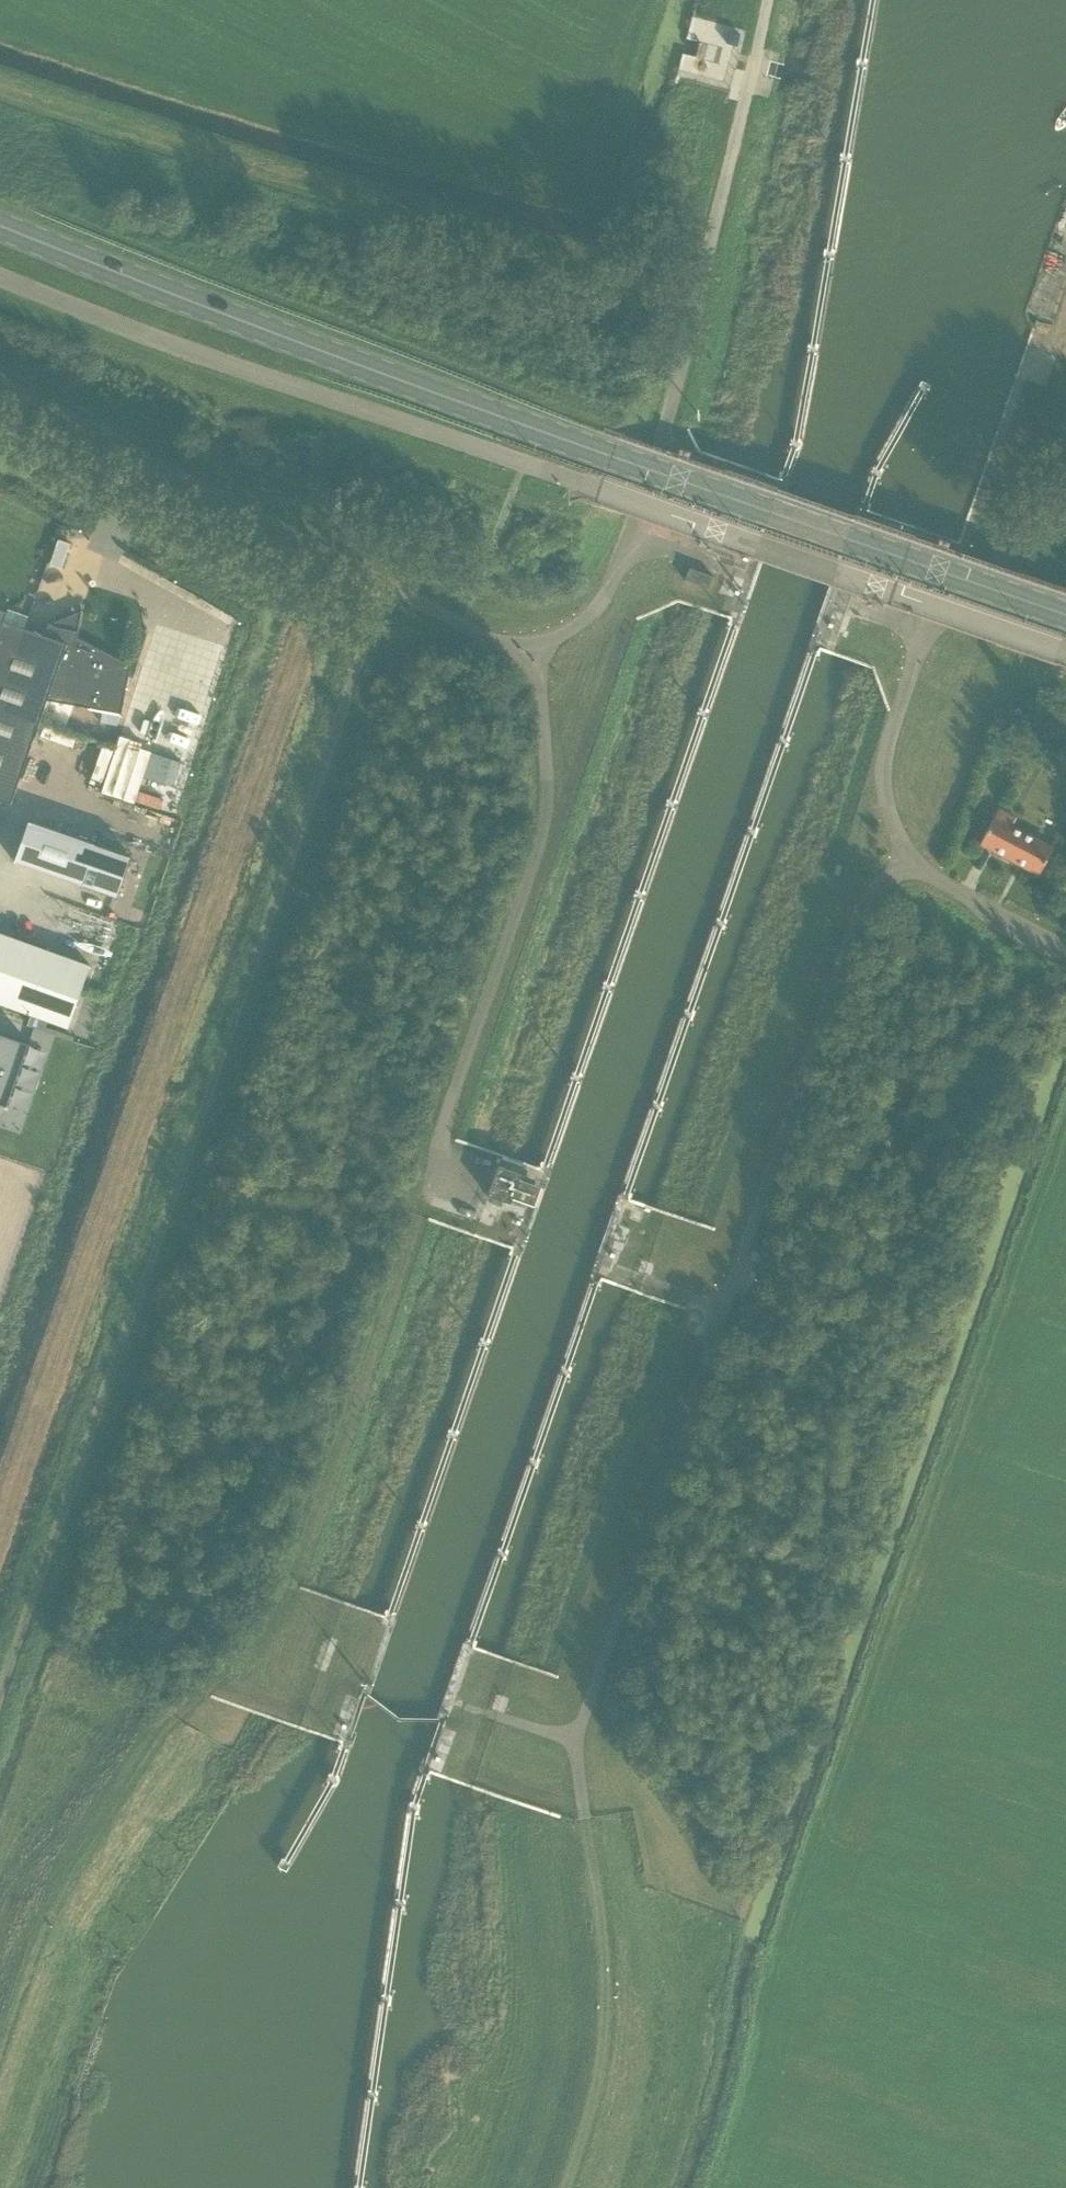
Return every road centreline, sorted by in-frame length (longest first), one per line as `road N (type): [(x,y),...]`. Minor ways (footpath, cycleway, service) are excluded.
road 1 (primary): [(1065,613),(536,429),(0,223)]
road 2 (unclassified): [(769,0),(666,422),(614,574),(587,618),(534,644)]
road 3 (unclassified): [(1065,945),(924,869),(894,826),(883,772),(916,631),(1065,494)]
road 4 (unclassified): [(534,644),(482,633),(0,379)]
road 5 (unclassified): [(426,1196),(544,828),(548,777),(534,644)]

